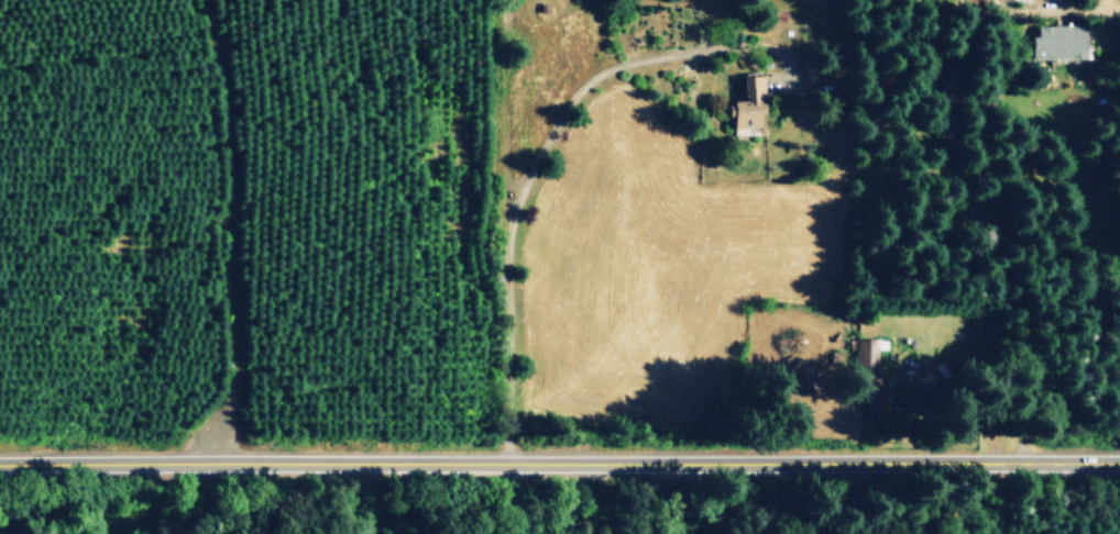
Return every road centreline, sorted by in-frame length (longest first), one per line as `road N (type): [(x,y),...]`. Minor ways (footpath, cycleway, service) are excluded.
road 1 (tertiary): [(1119,460),(0,463)]
road 2 (track): [(253,0),(261,461)]

